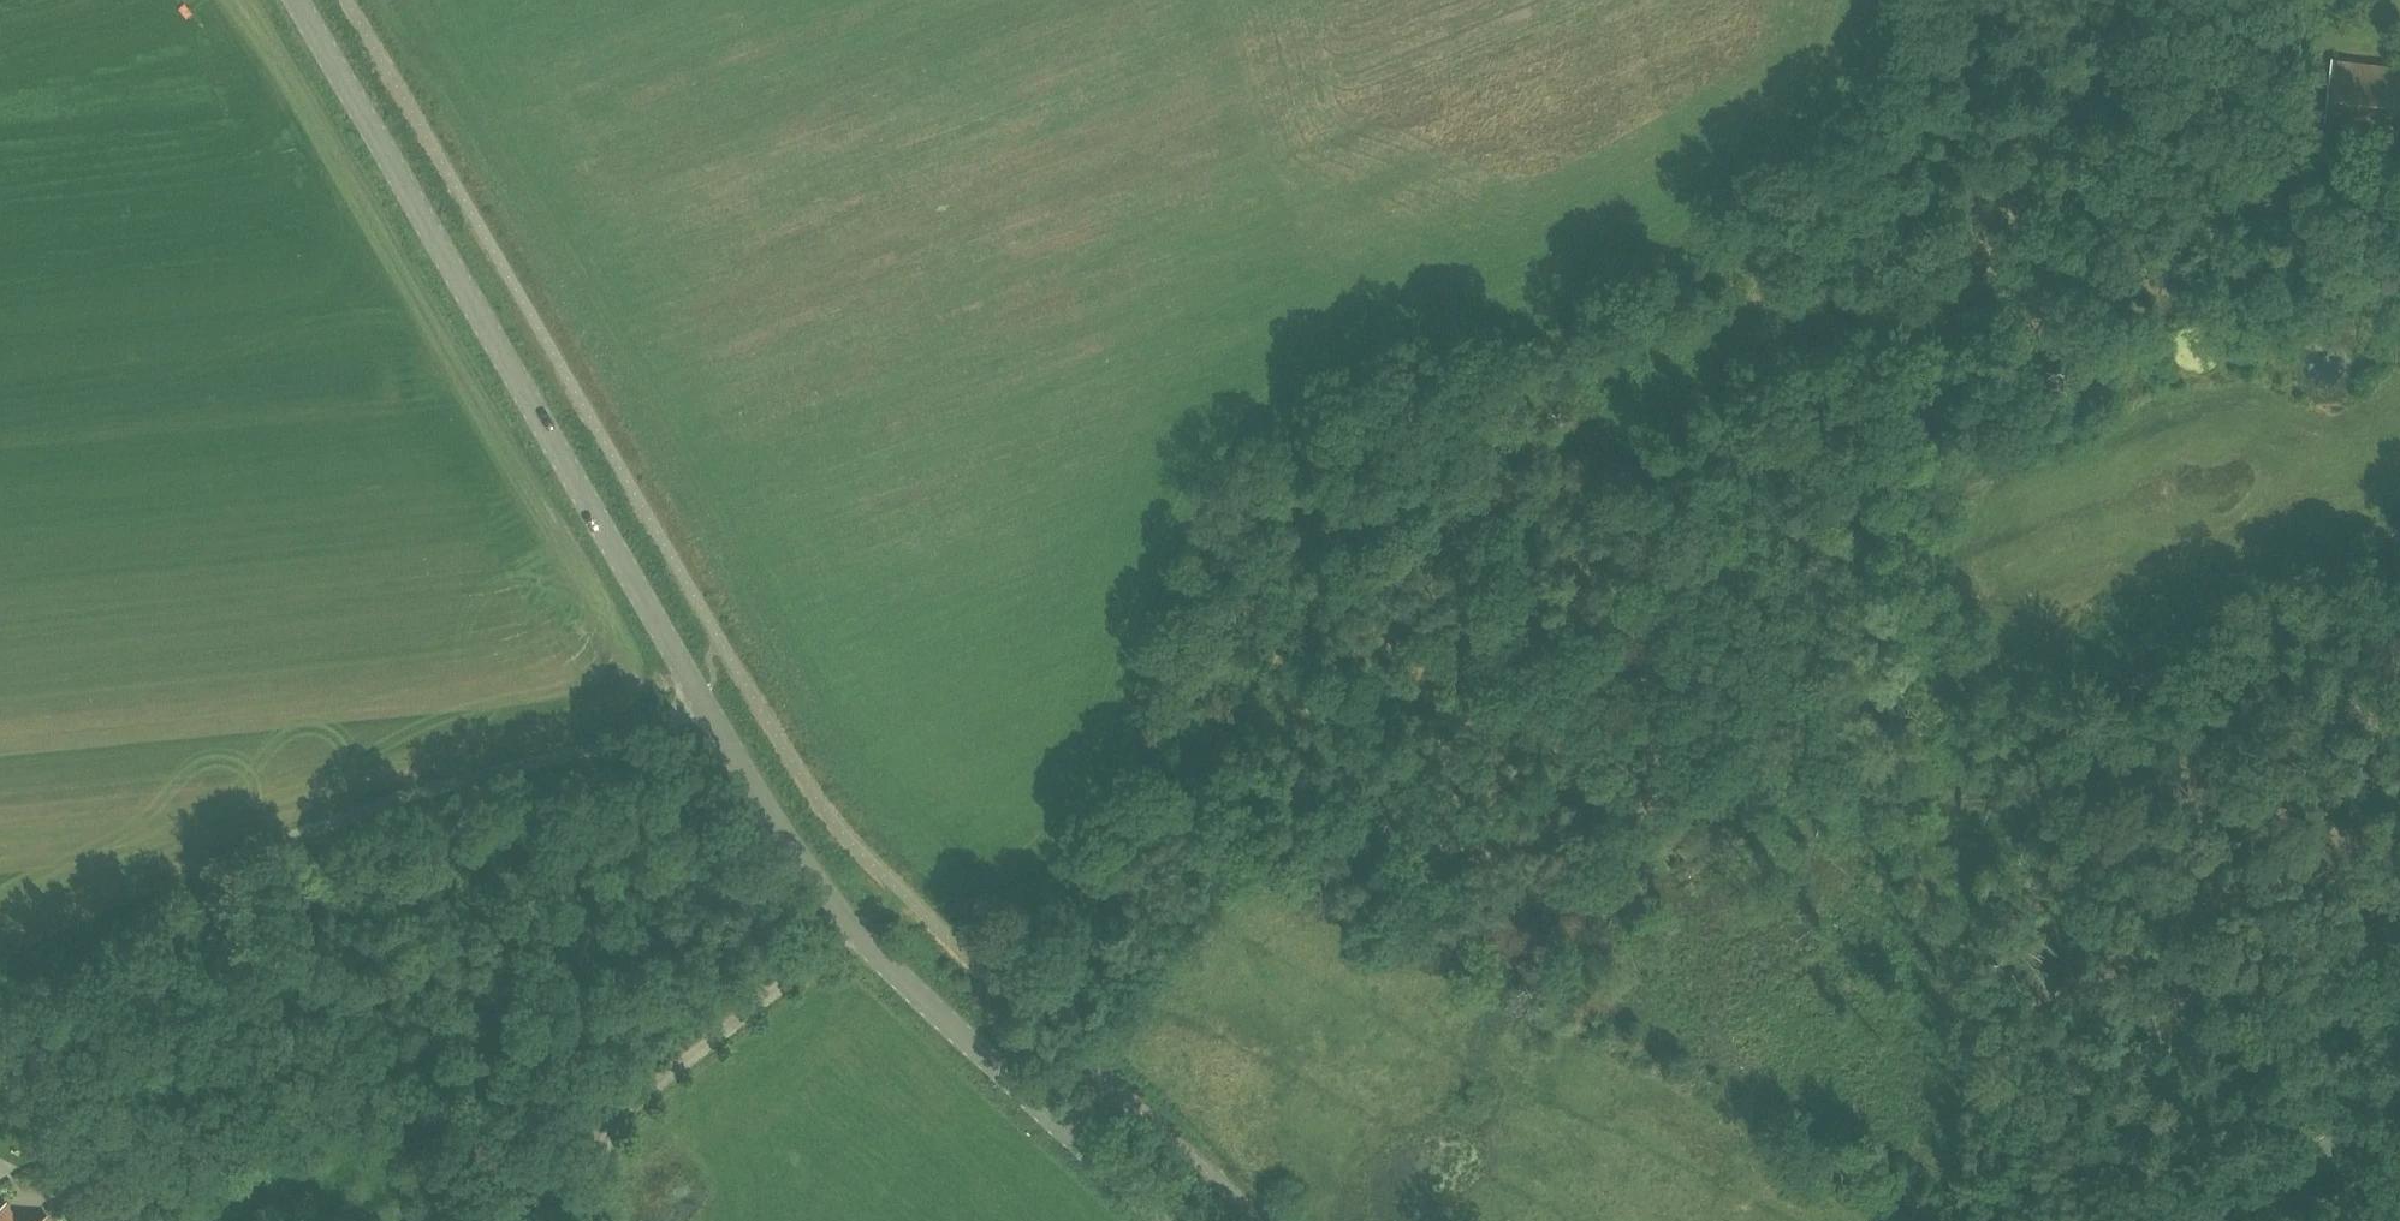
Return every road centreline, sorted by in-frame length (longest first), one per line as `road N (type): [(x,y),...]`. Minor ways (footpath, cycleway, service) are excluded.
road 1 (tertiary): [(1162,1220),(878,956),(810,875),(297,0)]
road 2 (unclassified): [(2204,1220),(2399,1112)]

